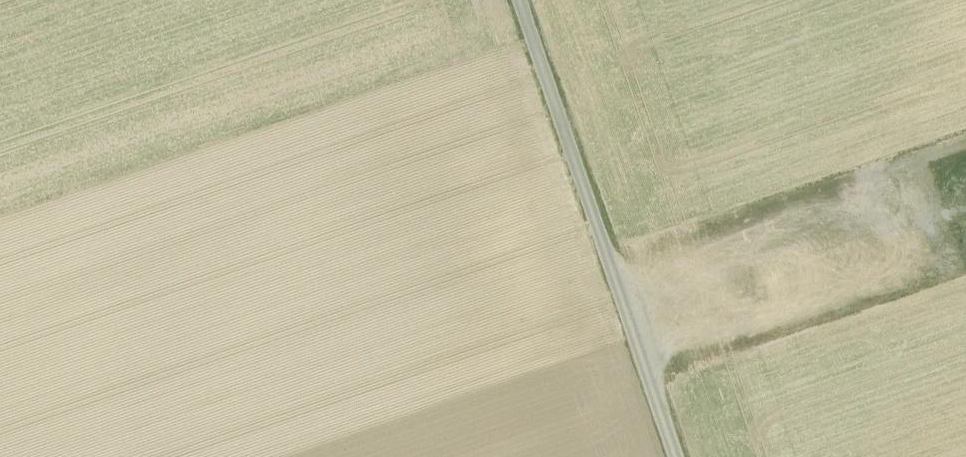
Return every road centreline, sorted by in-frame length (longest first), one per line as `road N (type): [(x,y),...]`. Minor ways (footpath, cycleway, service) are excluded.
road 1 (unclassified): [(519,0),(678,456)]

